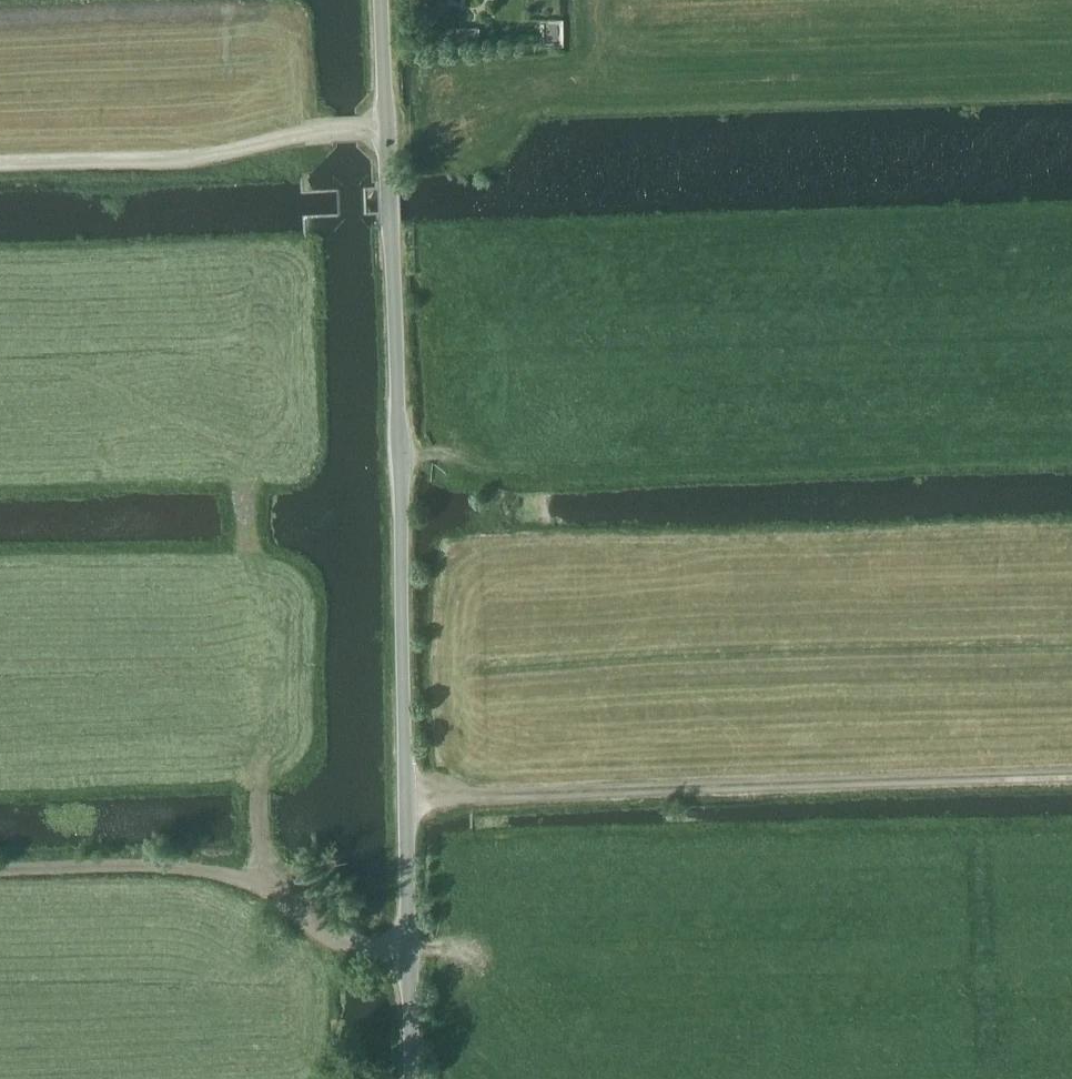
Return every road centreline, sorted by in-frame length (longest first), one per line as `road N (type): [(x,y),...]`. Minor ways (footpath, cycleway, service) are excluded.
road 1 (tertiary): [(414,1078),(379,0)]

